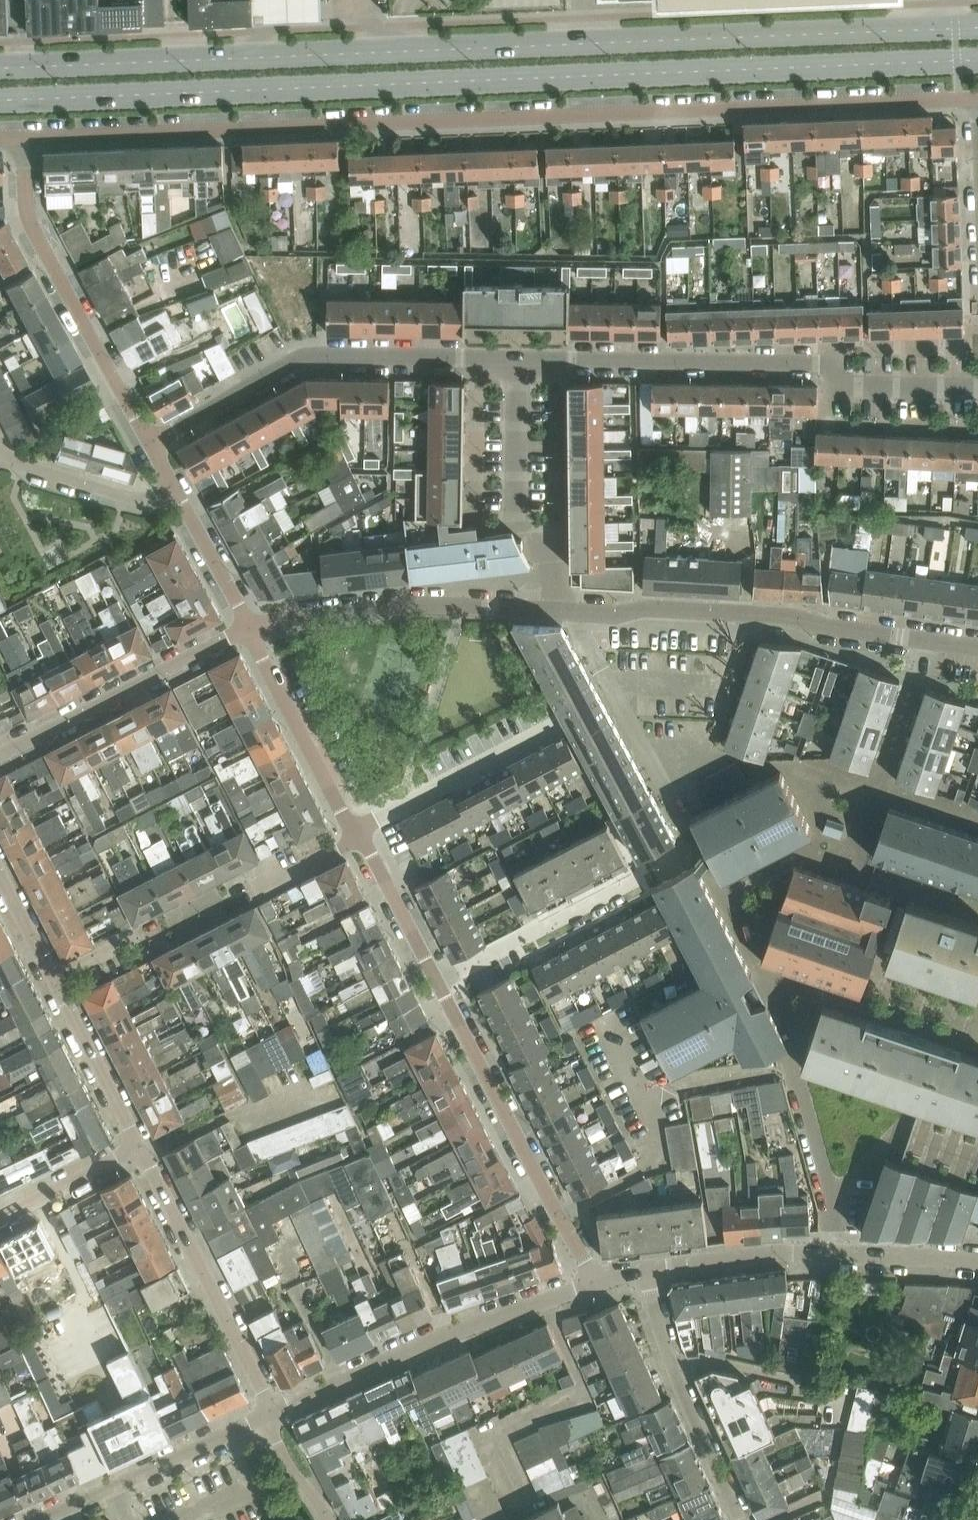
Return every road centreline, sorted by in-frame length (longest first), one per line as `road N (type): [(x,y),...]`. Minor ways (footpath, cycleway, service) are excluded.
road 1 (secondary): [(977,25),(0,67)]
road 2 (secondary): [(0,98),(977,59)]
road 3 (residential): [(21,136),(977,98)]
road 4 (unclassified): [(559,612),(792,615),(830,628),(977,647)]
road 5 (residential): [(148,442),(304,355),(517,358)]
road 6 (residential): [(270,1417),(596,1284)]
road 7 (residential): [(437,984),(596,1284)]
road 8 (residential): [(21,136),(24,211),(148,442)]
road 9 (residential): [(648,1272),(786,1253),(977,1263)]
road 10 (residential): [(517,358),(839,364)]
road 11 (unclassified): [(250,625),(391,606),(559,612)]
road 12 (residential): [(142,1149),(270,1417)]
road 13 (residential): [(0,754),(250,625)]
road 14 (unclassified): [(559,612),(557,573),(515,515),(517,358)]
road 15 (unclassified): [(648,1272),(673,1367),(741,1519)]
road 16 (residential): [(44,1519),(270,1417)]
road 17 (unclassified): [(437,984),(646,873)]
road 18 (residential): [(354,829),(557,722)]
road 19 (residential): [(250,625),(354,829)]
road 20 (residential): [(148,442),(250,625)]
road 21 (residential): [(55,980),(142,1149)]
road 22 (residential): [(360,838),(437,984)]
road 23 (unclassified): [(977,388),(838,386),(839,364)]
road 24 (residential): [(142,1149),(0,1219)]
road 25 (residential): [(231,896),(360,838)]

